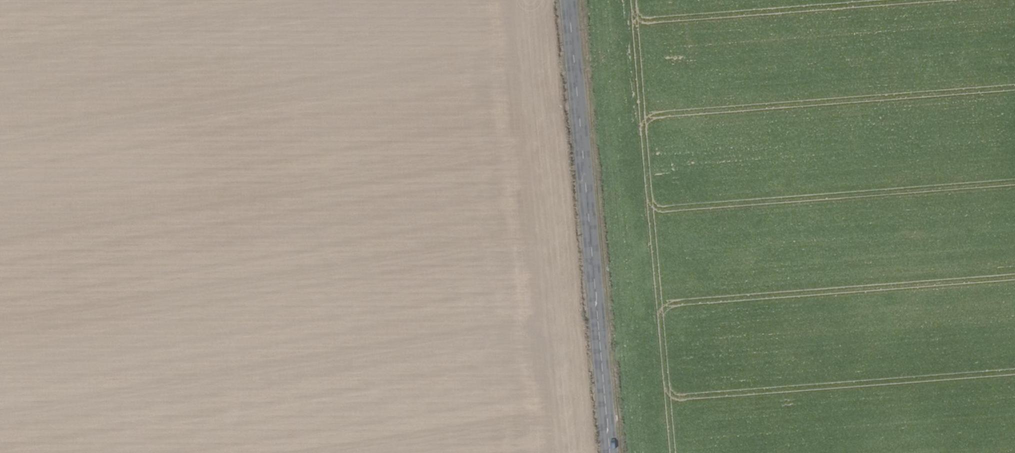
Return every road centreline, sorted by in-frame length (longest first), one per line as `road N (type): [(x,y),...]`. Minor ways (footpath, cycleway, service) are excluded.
road 1 (tertiary): [(613,452),(571,0)]

